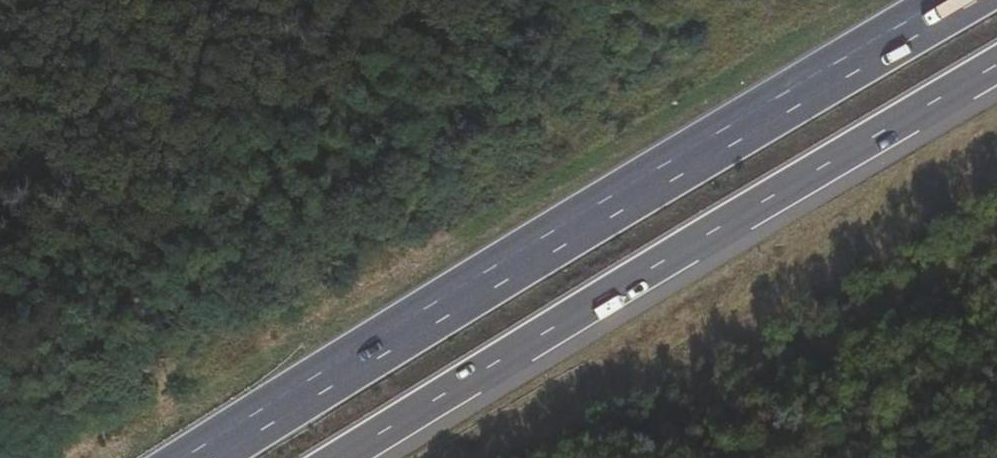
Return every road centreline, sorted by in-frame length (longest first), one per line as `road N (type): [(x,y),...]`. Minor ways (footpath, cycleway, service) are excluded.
road 1 (motorway): [(962,0),(198,457)]
road 2 (motorway): [(338,457),(996,66)]

